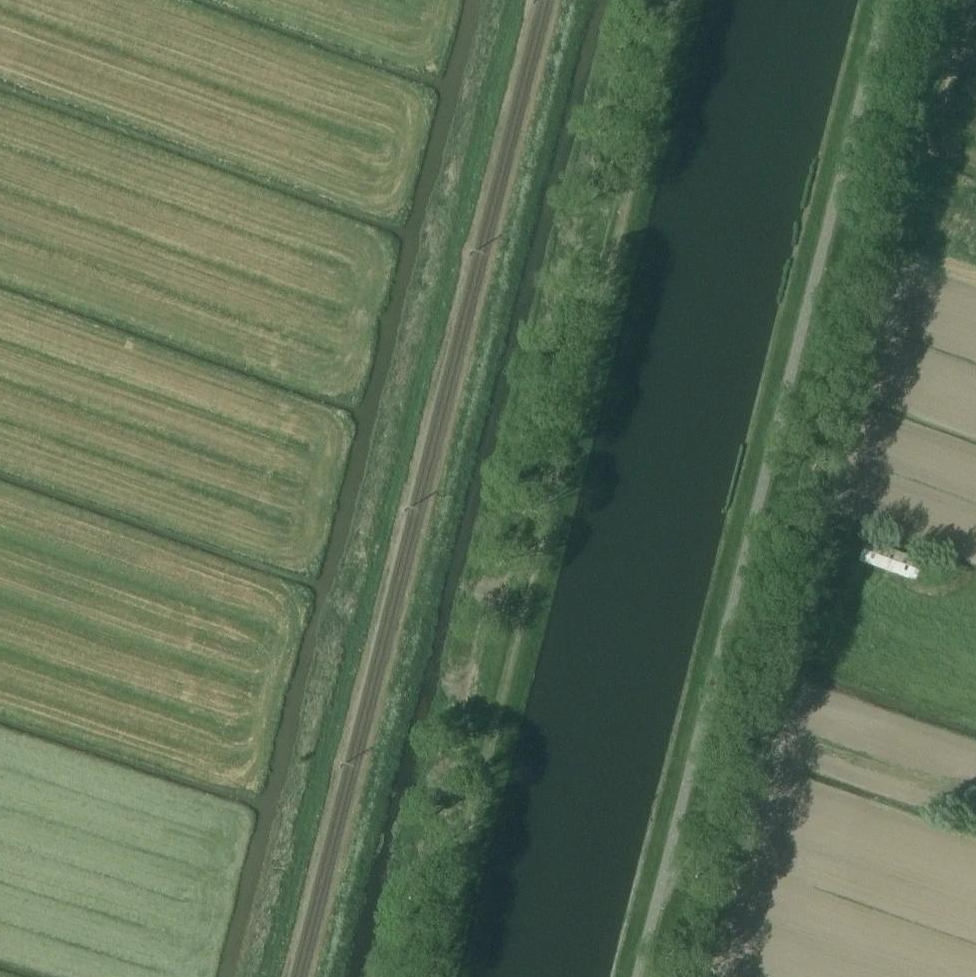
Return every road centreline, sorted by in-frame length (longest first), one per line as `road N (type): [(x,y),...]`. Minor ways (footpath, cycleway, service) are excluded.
road 1 (track): [(434,976),(680,0)]

